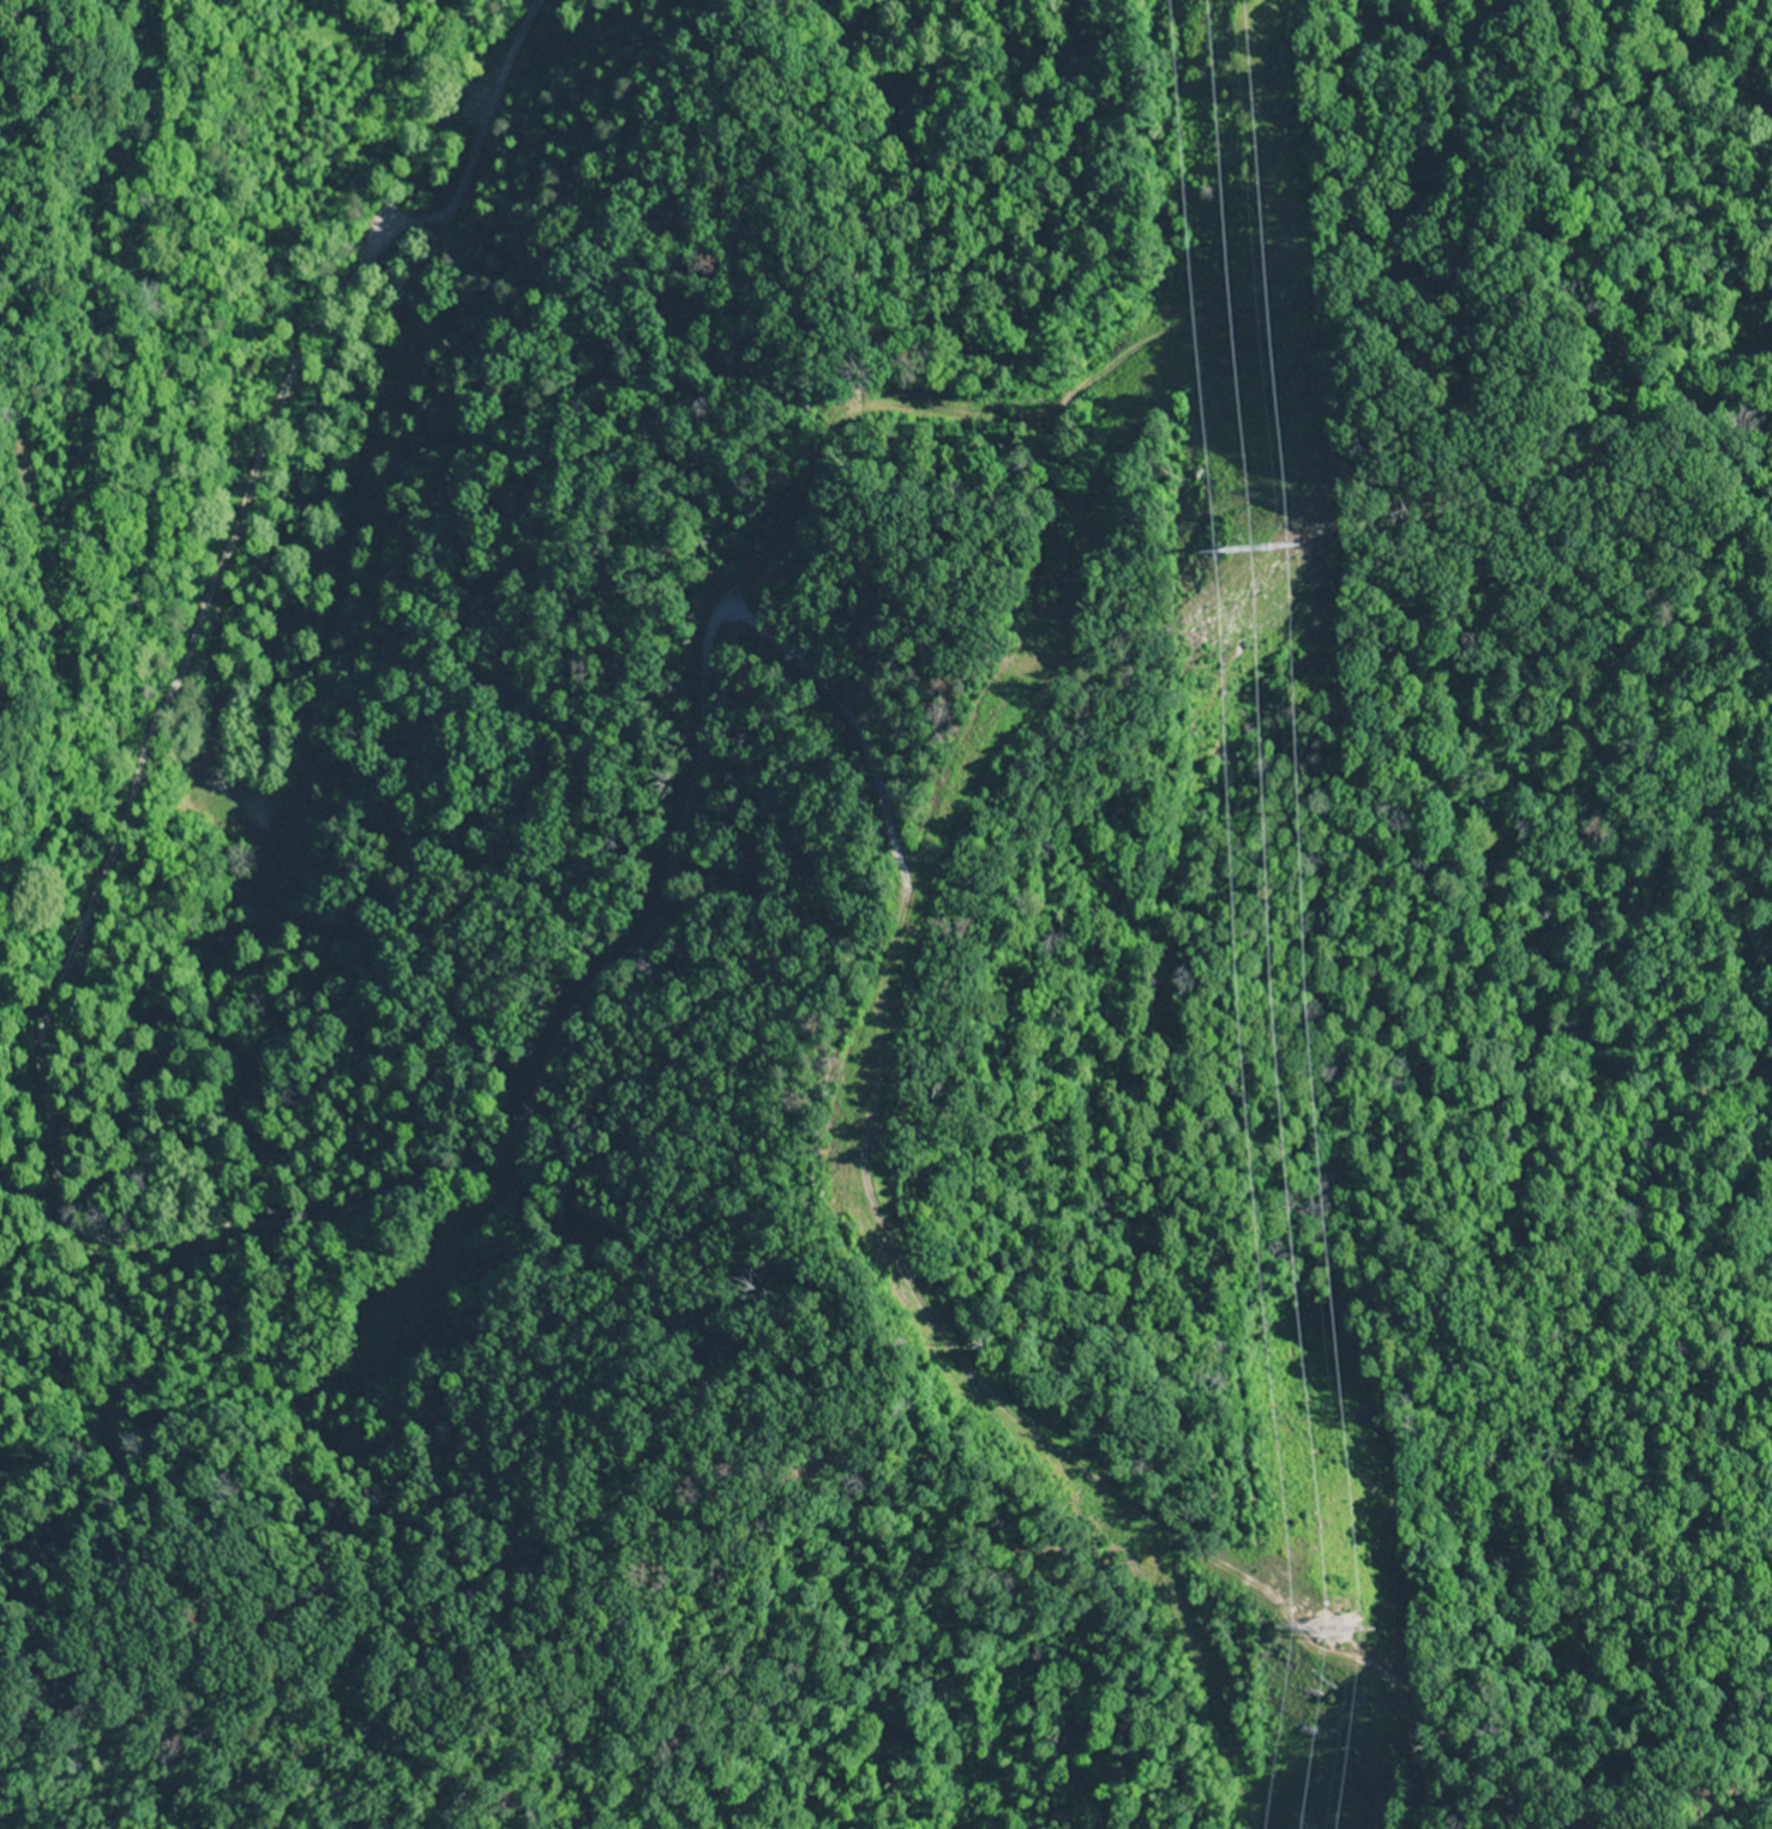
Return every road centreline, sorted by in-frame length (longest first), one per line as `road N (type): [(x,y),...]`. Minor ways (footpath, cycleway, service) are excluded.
road 1 (residential): [(458,183),(608,0)]

